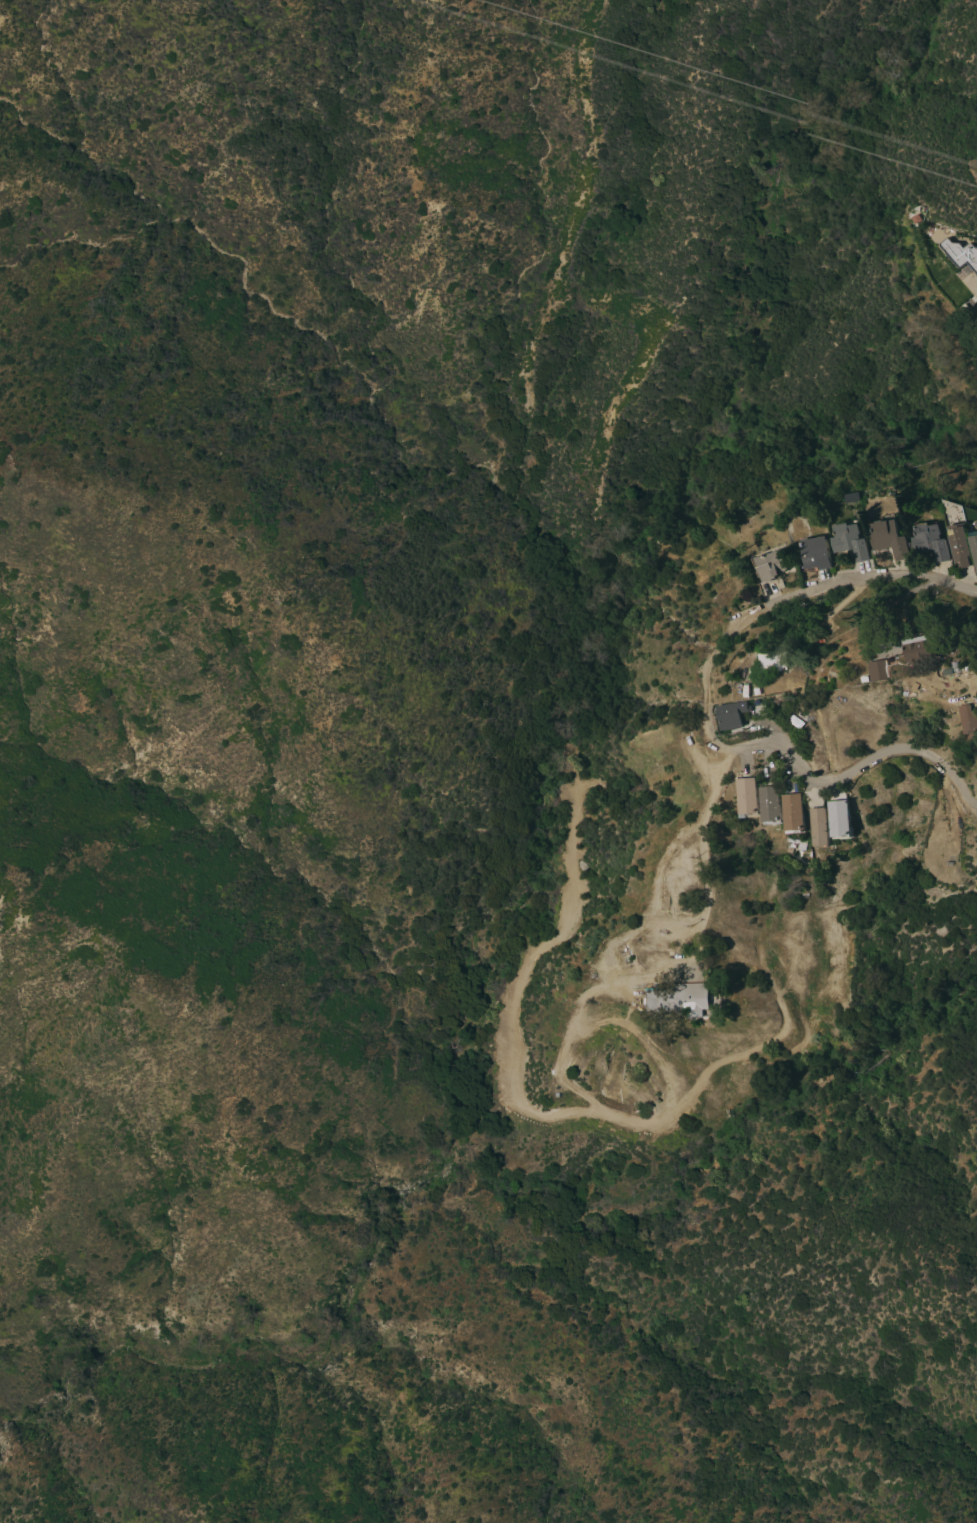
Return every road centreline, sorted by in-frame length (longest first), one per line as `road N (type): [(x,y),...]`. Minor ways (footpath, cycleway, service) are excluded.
road 1 (residential): [(749,754),(788,745),(826,787),(899,752),(920,753),(976,807)]
road 2 (residential): [(976,596),(920,576),(839,581),(747,617)]
road 3 (residential): [(749,754),(727,749),(721,738),(711,683),(719,651),(747,617)]

